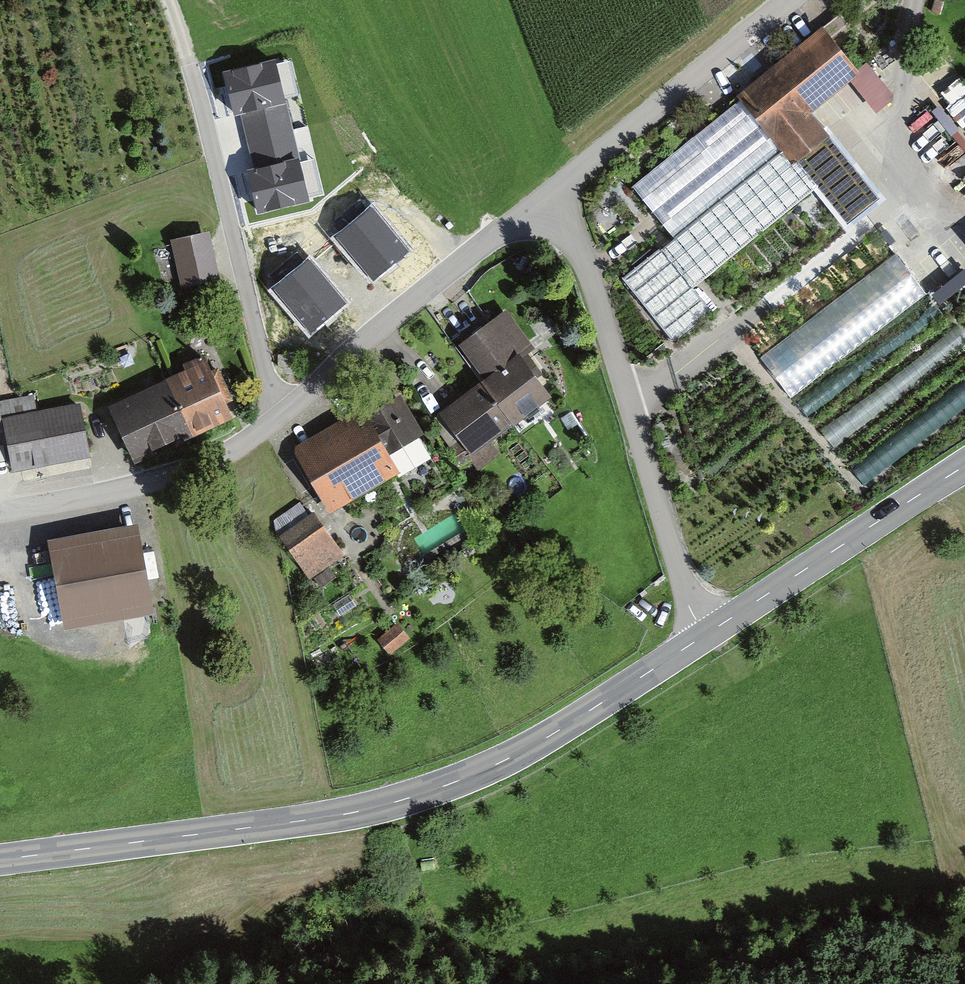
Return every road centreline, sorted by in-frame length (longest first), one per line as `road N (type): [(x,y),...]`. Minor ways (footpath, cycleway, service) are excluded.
road 1 (secondary): [(706,635),(543,741),(469,777),(377,808),(0,860)]
road 2 (residential): [(0,513),(155,481),(233,451),(544,198)]
road 3 (residential): [(706,635),(672,555),(578,246),(544,198)]
road 4 (residential): [(544,198),(788,0)]
road 5 (secondary): [(964,466),(706,635)]

